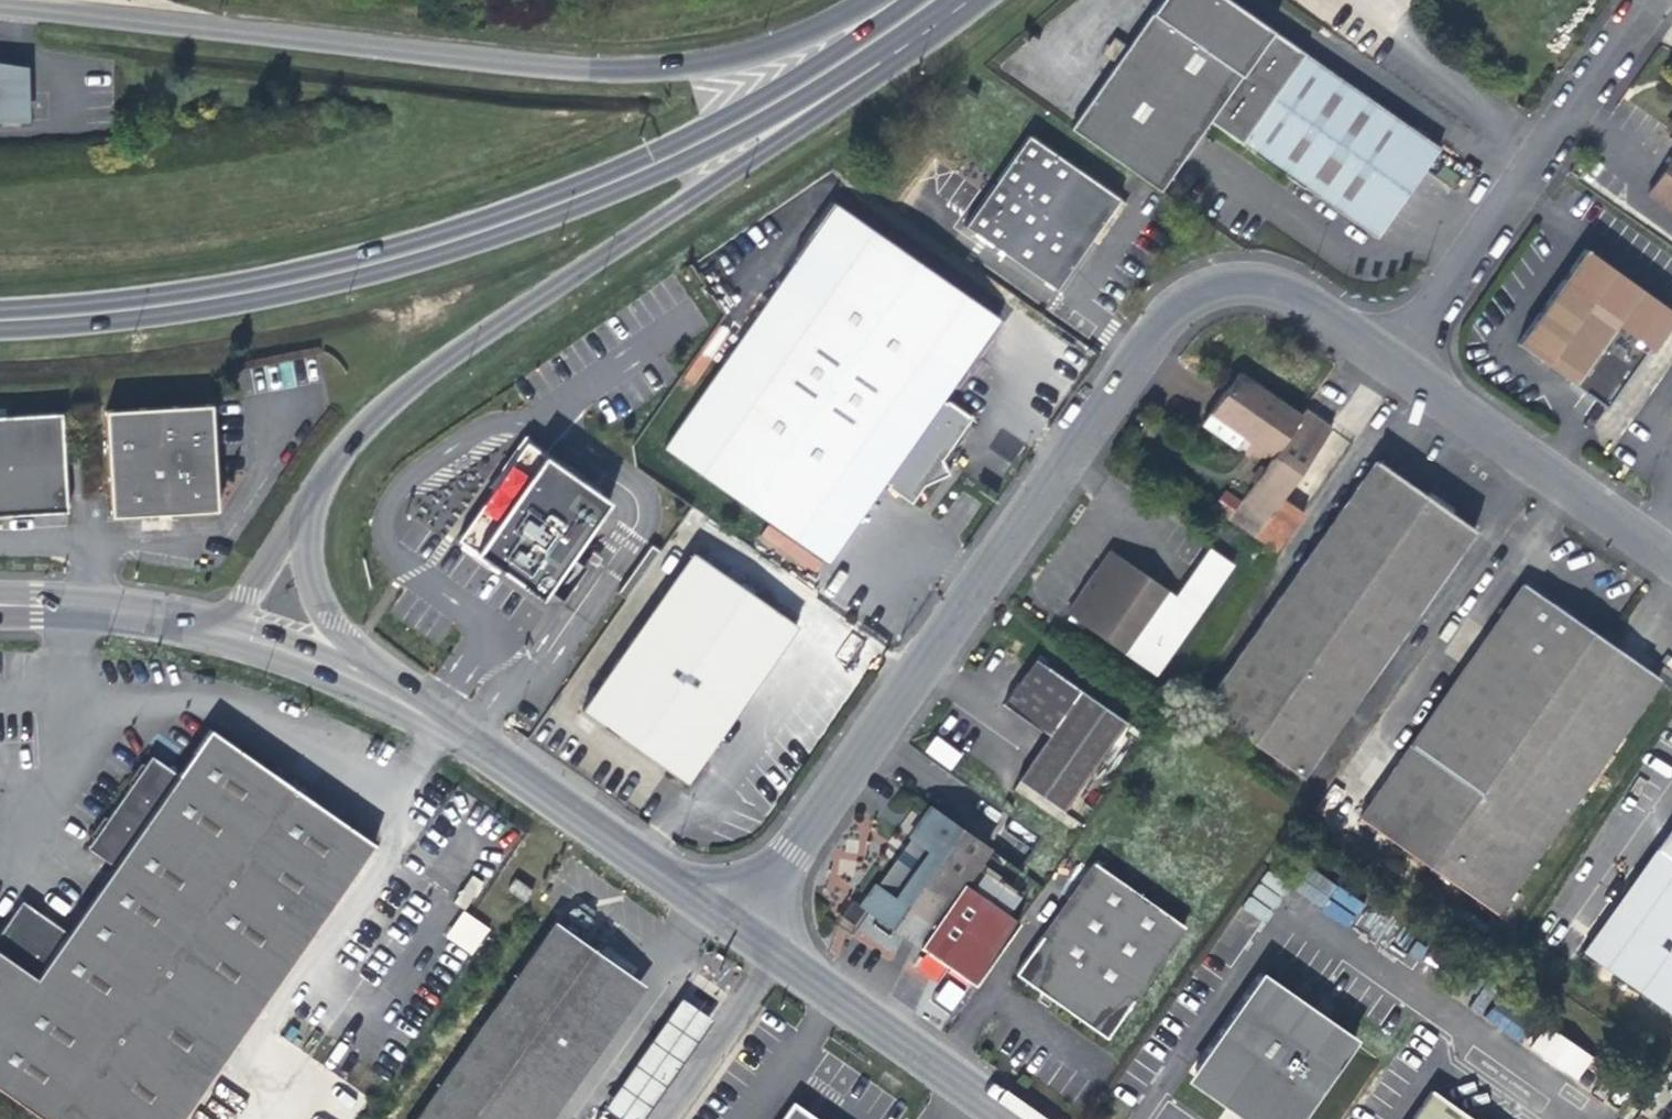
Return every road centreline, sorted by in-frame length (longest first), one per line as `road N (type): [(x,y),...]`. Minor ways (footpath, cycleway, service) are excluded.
road 1 (unclassified): [(730,922),(1162,304),(1212,280),(1290,291),(1383,356)]
road 2 (secondary): [(916,0),(710,127),(573,188),(390,252),(219,288),(0,309)]
road 3 (secondary): [(0,328),(263,299),(414,263),(615,193),(875,68)]
road 4 (secondary): [(869,0),(757,49),(649,69),(580,71),(0,5)]
road 5 (secondary): [(307,493),(382,410),(785,140),(875,68)]
road 6 (residential): [(359,677),(435,716),(730,922)]
road 7 (unclassified): [(1383,356),(1634,0)]
road 8 (unclassified): [(1383,356),(1671,558)]
road 9 (residential): [(730,922),(1011,1118)]
road 10 (residential): [(0,602),(97,602),(213,624)]
road 11 (secondary): [(359,677),(318,587),(307,493)]
road 12 (secondary): [(213,624),(241,602),(307,493)]
road 13 (residential): [(213,624),(359,677)]

